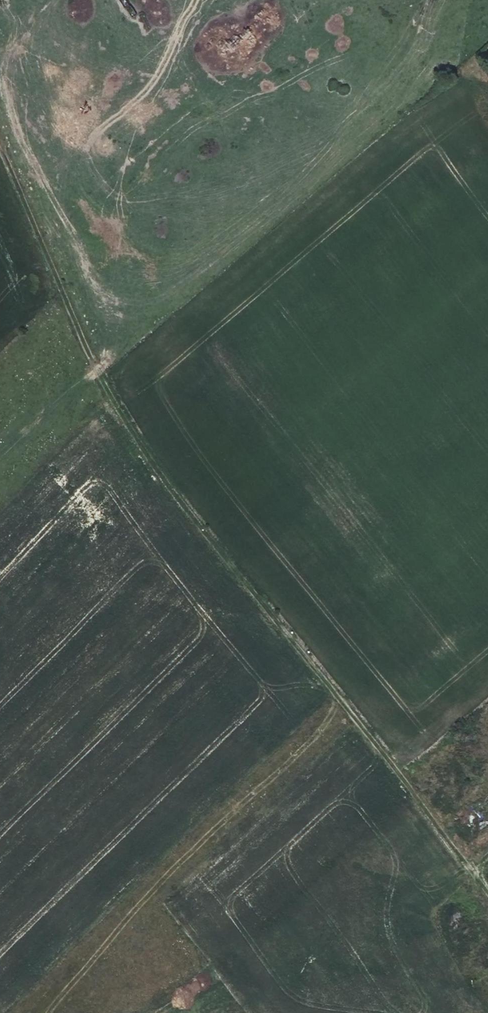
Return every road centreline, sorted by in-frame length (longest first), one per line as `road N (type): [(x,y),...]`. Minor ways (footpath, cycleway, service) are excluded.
road 1 (track): [(0,137),(93,362),(199,527),(487,890)]

